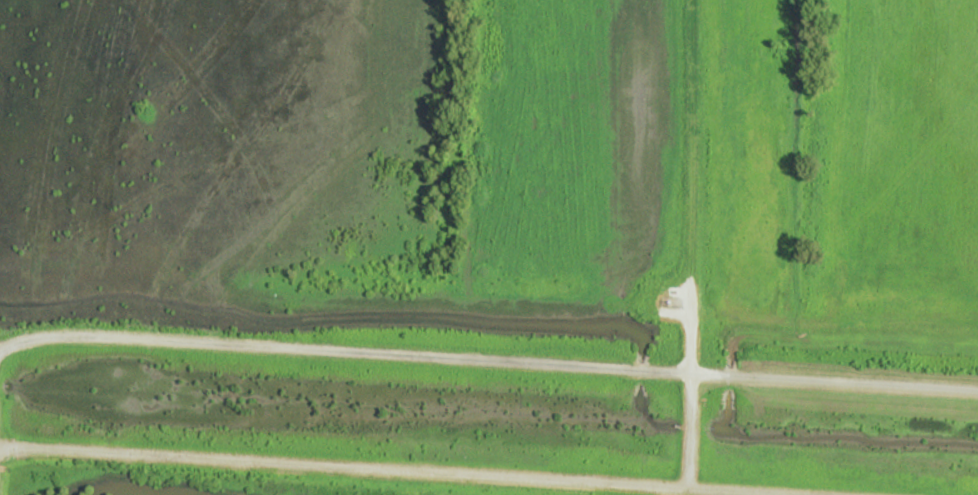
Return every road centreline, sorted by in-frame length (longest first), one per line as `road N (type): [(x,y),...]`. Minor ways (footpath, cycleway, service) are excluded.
road 1 (track): [(809,494),(0,446)]
road 2 (track): [(0,356),(23,342),(98,337),(693,375)]
road 3 (track): [(977,392),(693,375)]
road 4 (track): [(693,276),(693,0)]
road 5 (track): [(690,488),(693,276)]

